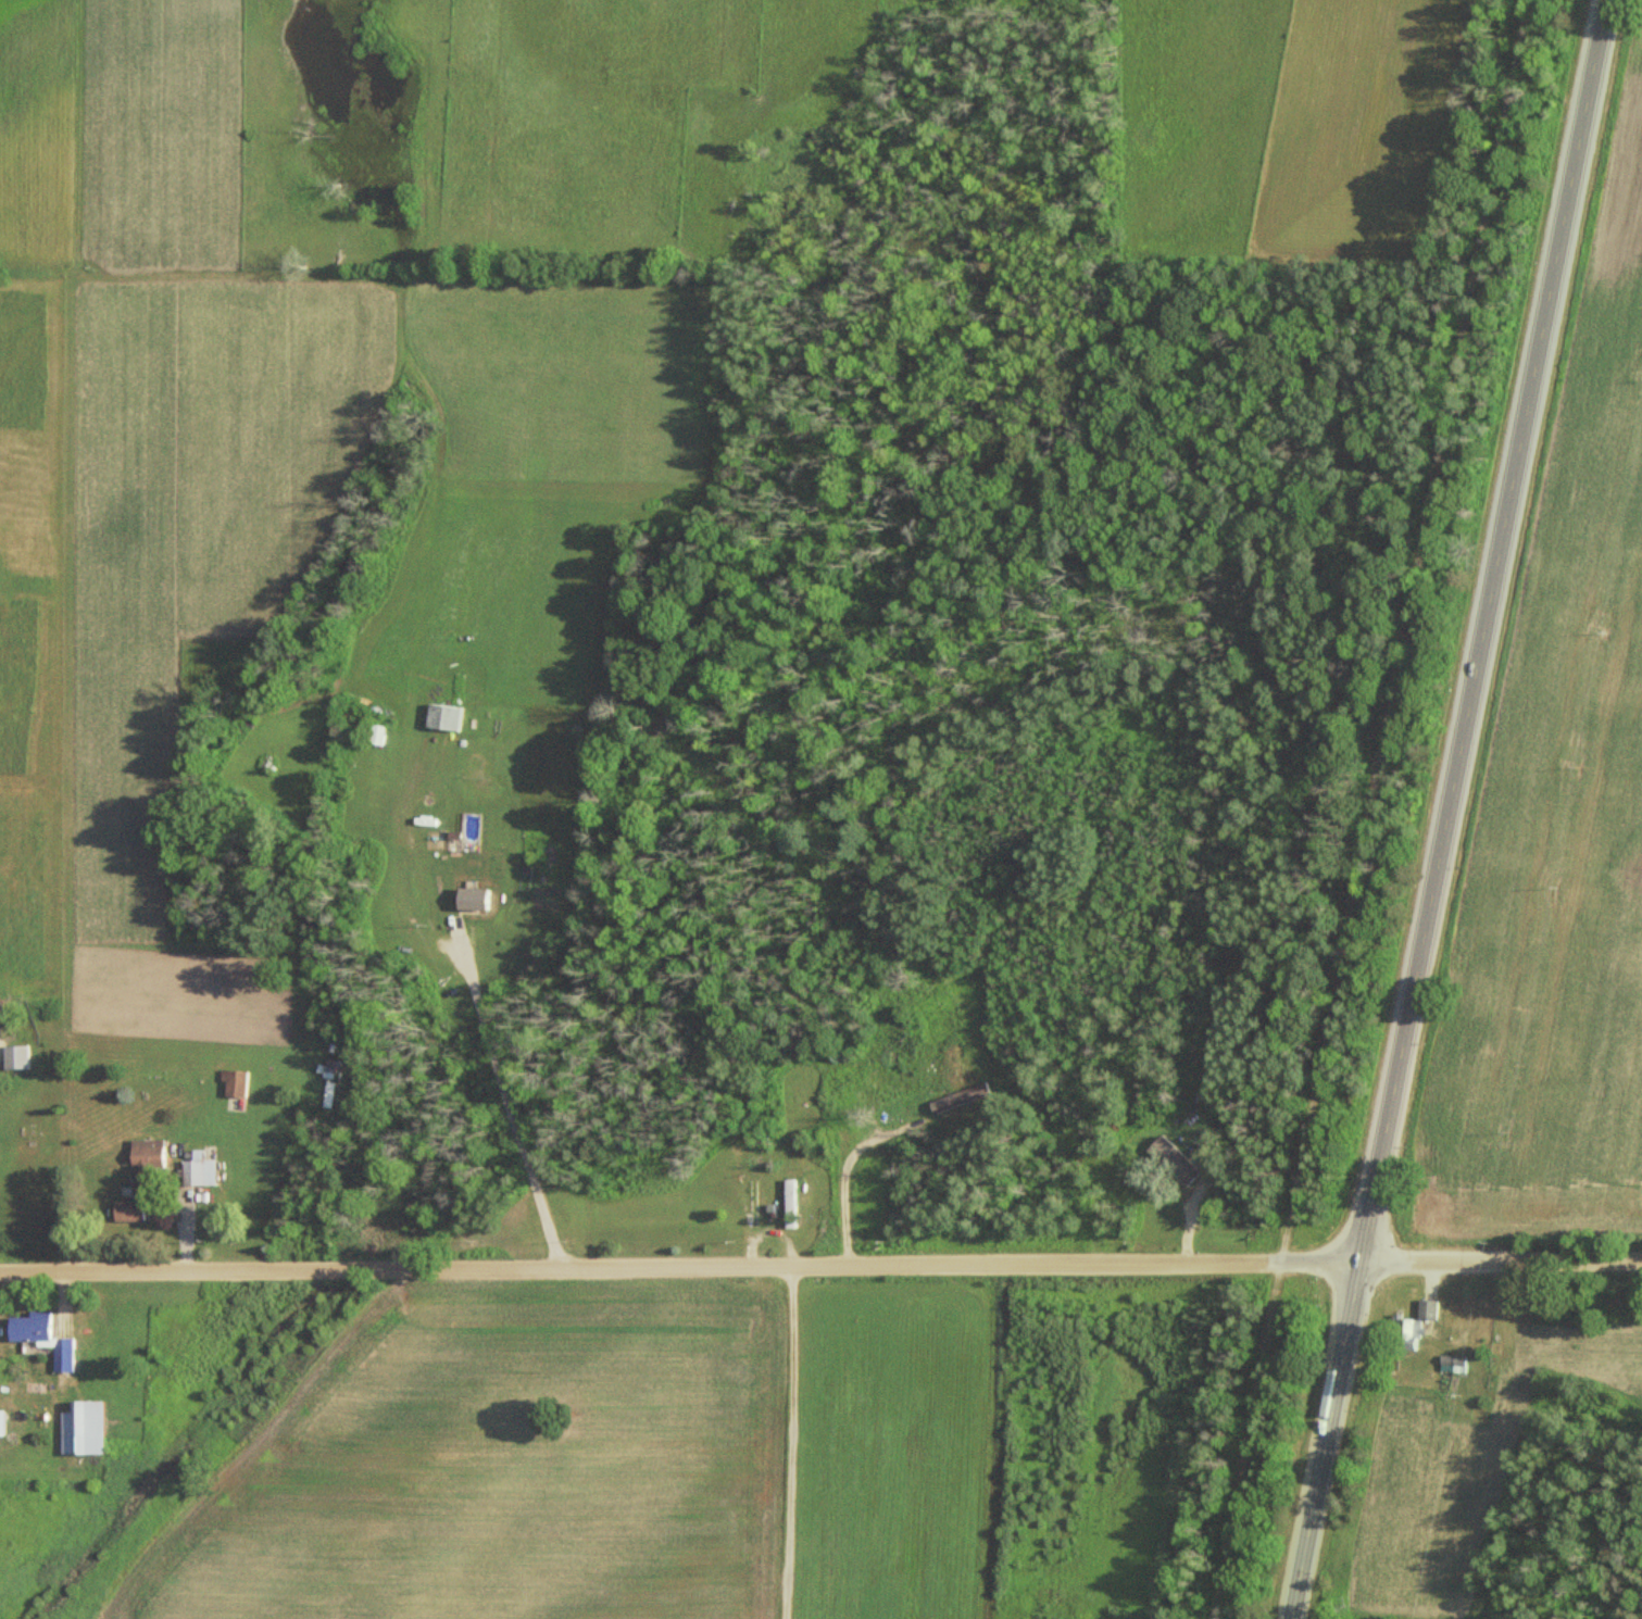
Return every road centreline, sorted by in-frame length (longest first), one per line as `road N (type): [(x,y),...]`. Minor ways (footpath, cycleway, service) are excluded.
road 1 (residential): [(1641,1264),(0,1273)]
road 2 (tertiary): [(1361,1266),(1606,0)]
road 3 (tertiary): [(1293,1618),(1361,1266)]

